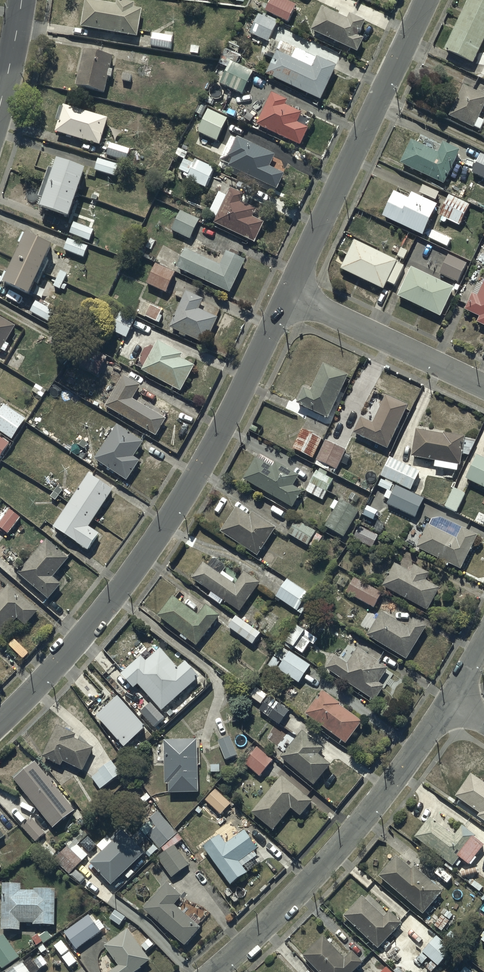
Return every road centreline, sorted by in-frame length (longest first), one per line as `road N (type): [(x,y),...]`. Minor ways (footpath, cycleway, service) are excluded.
road 1 (residential): [(0,726),(140,562),(192,483),(291,295)]
road 2 (residential): [(214,971),(354,832),(453,699)]
road 3 (residential): [(291,295),(427,0)]
road 4 (residential): [(291,295),(483,388)]

